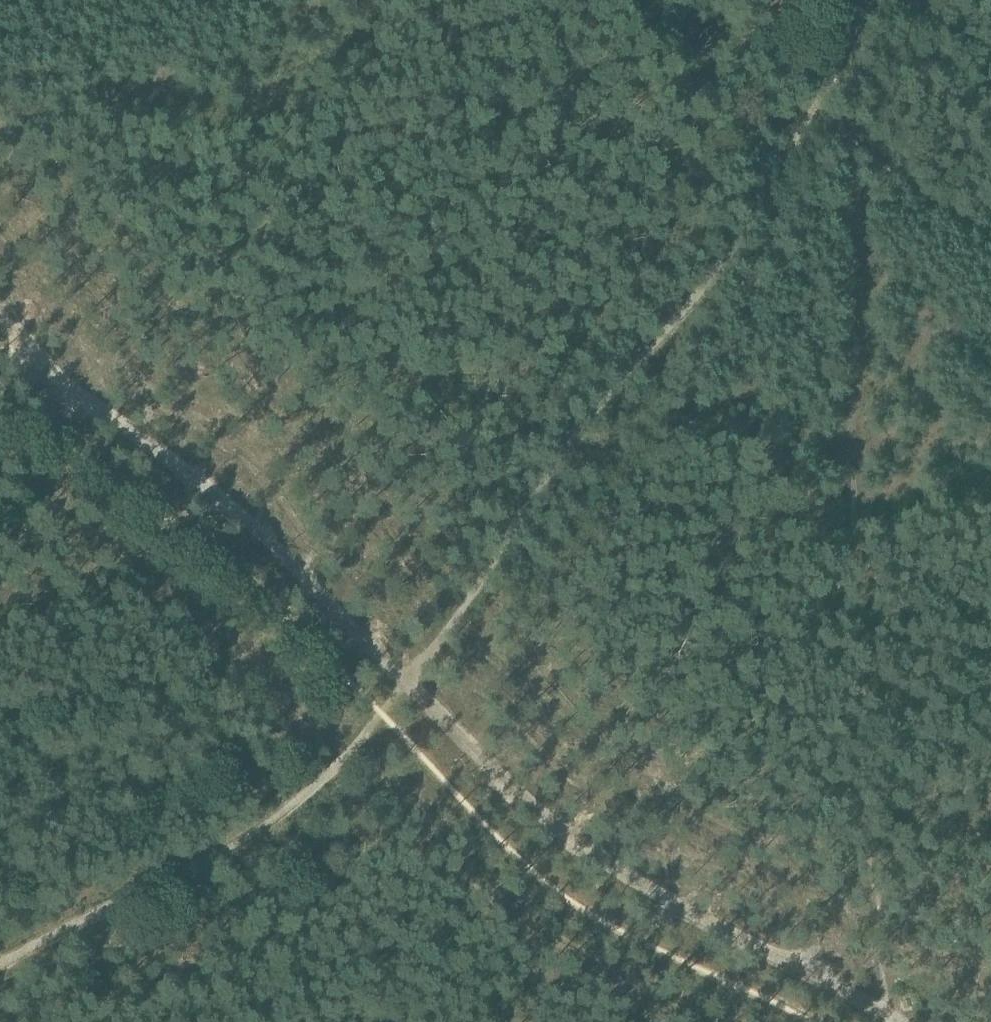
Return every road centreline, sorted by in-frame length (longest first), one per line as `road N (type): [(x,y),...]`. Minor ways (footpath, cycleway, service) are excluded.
road 1 (track): [(878,0),(840,77),(758,203),(564,457),(414,687),(315,788),(199,869),(0,966)]
road 2 (track): [(0,314),(111,422),(213,495),(564,834),(648,893),(889,1017)]
road 3 (track): [(990,242),(843,122)]

